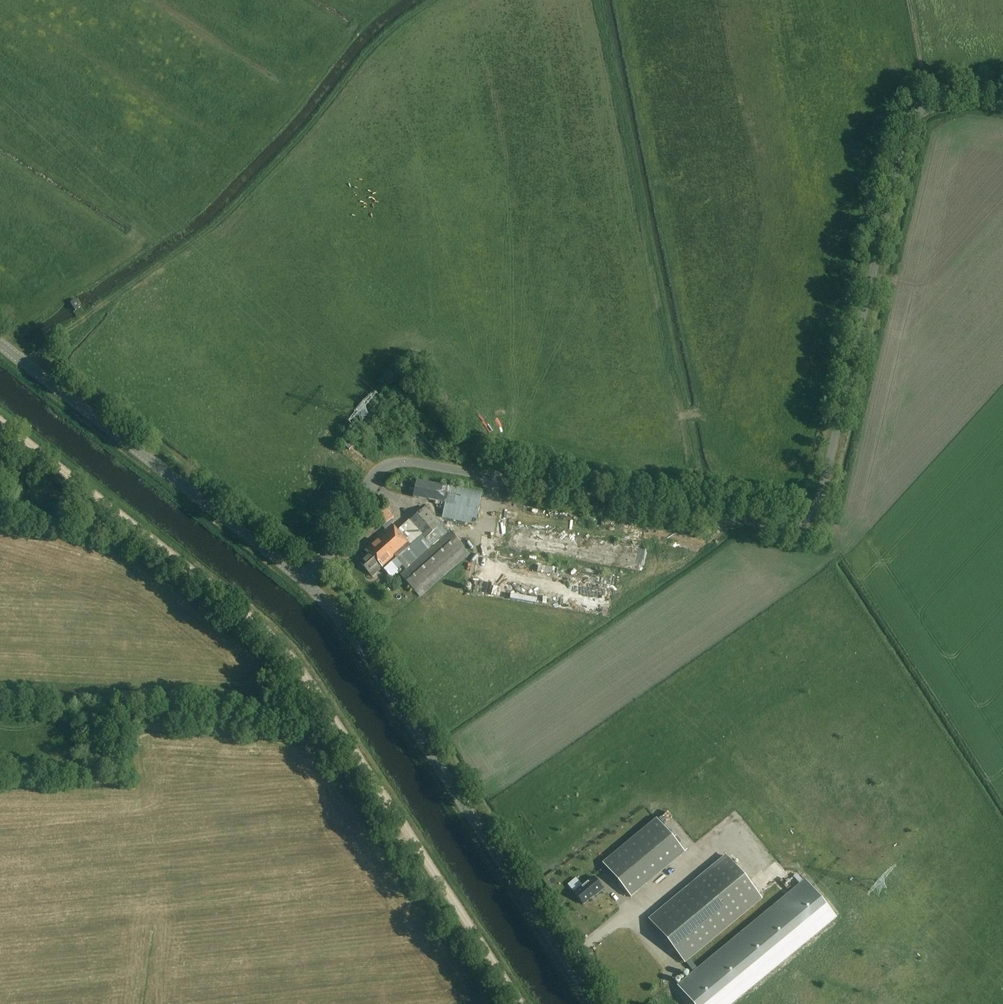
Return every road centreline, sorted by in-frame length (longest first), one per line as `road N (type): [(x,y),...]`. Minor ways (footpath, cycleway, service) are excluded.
road 1 (unclassified): [(303,579),(368,478),(400,461),(771,524),(810,516),(827,474),(905,135),(937,99),(1002,95)]
road 2 (track): [(0,422),(290,656),(518,1003)]
road 3 (tertiary): [(596,1003),(361,645),(303,579)]
road 4 (tertiary): [(303,579),(0,344)]

